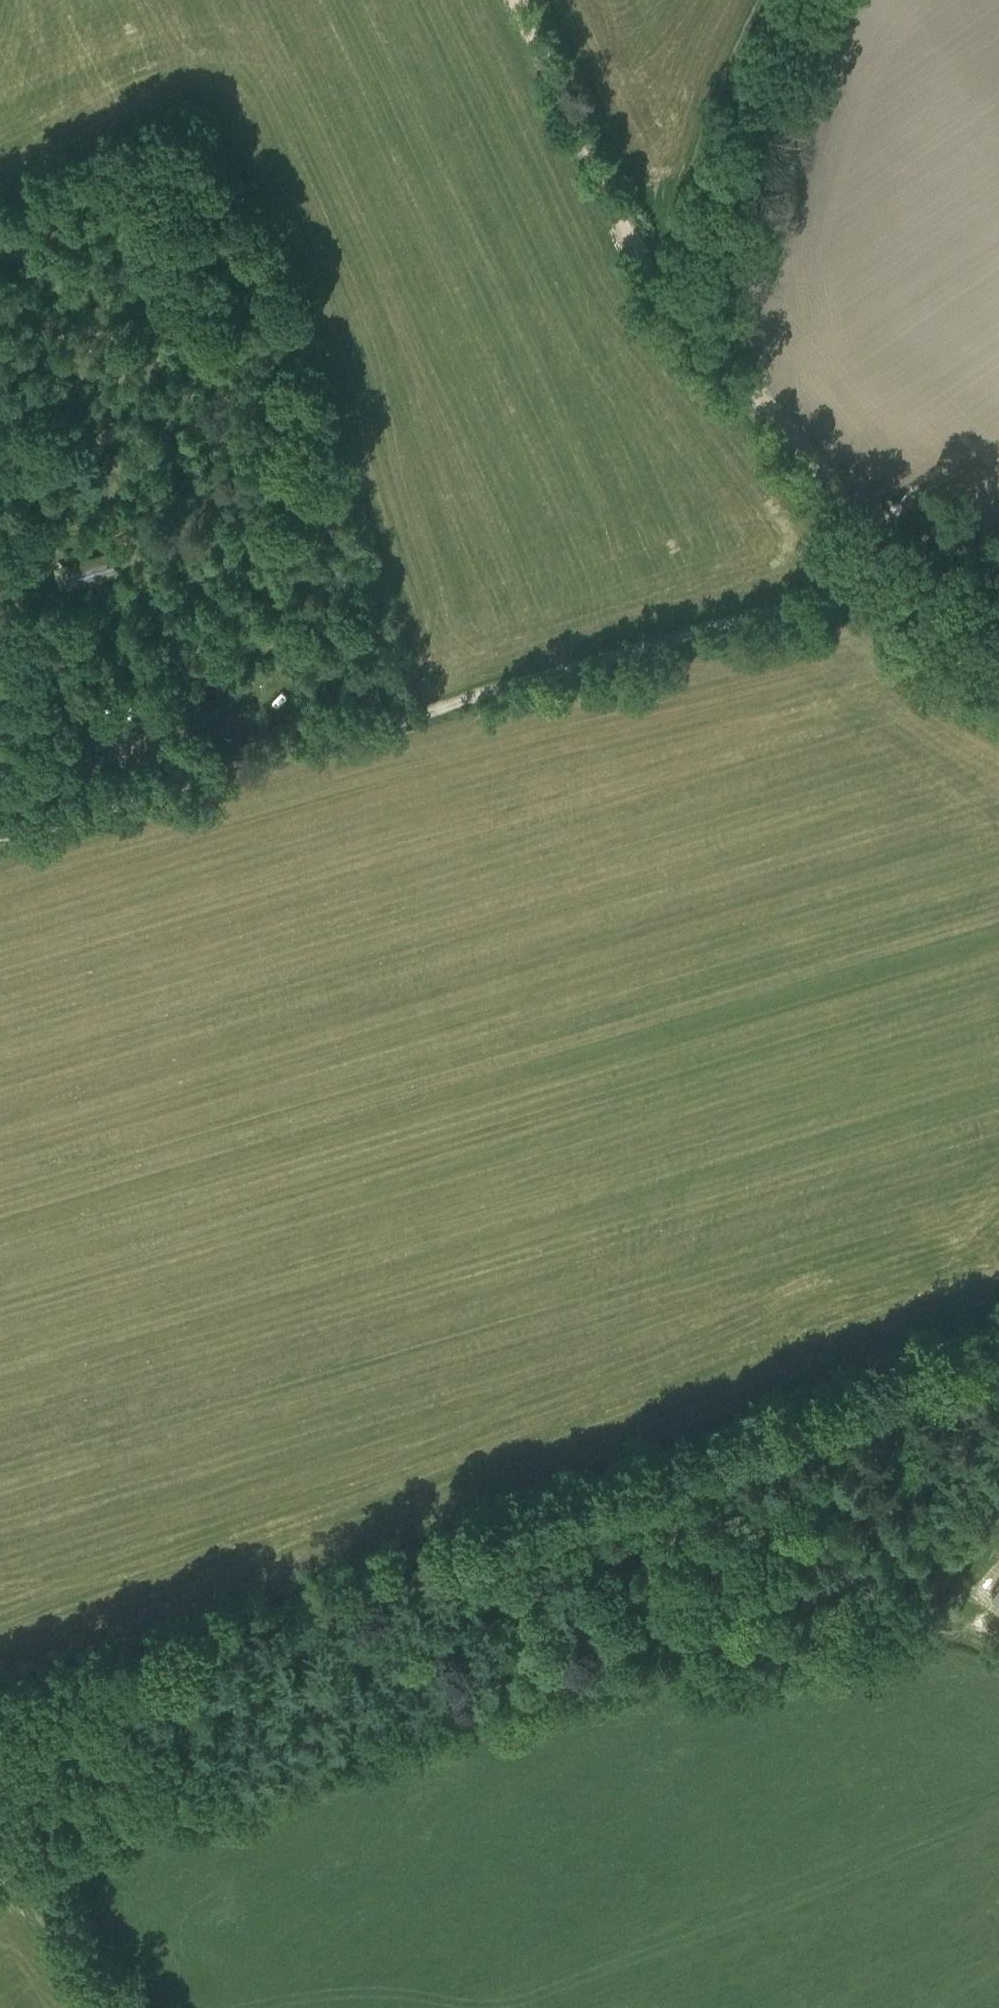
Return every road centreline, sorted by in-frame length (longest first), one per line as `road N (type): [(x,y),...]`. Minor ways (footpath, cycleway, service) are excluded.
road 1 (track): [(0,1706),(142,1675),(286,1620),(998,1327)]
road 2 (track): [(0,841),(892,574)]
road 3 (track): [(518,0),(607,196),(673,307),(930,618),(998,665)]
road 4 (track): [(0,1858),(27,1866),(115,2007)]

